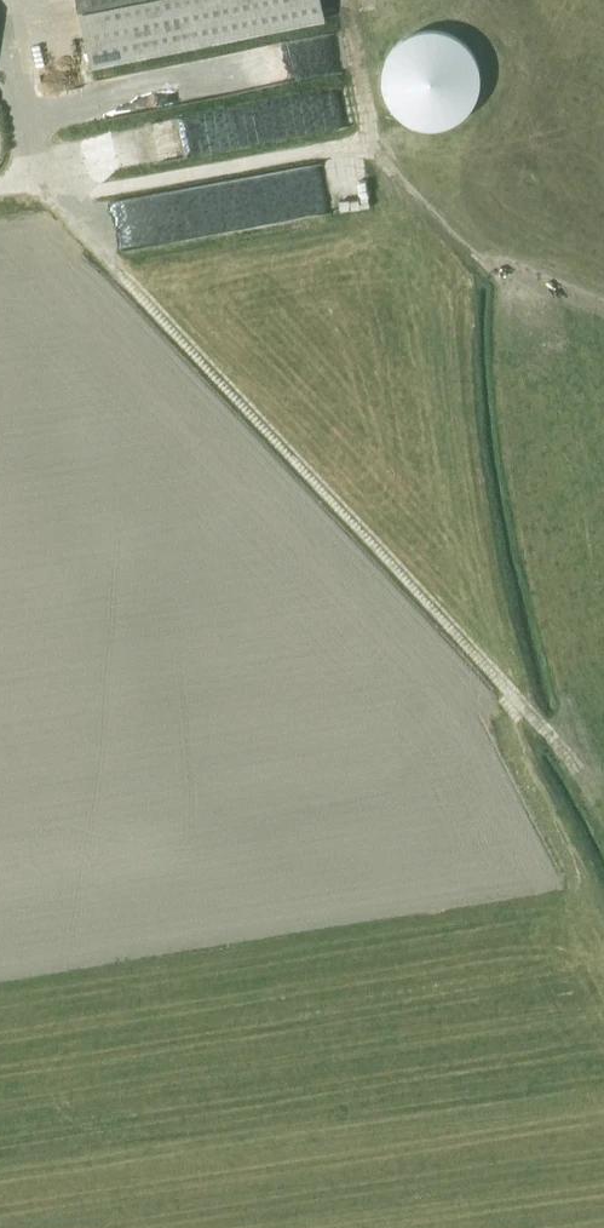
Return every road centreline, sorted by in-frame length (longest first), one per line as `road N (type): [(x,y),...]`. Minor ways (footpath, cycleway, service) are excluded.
road 1 (track): [(603,820),(565,752),(80,224)]

